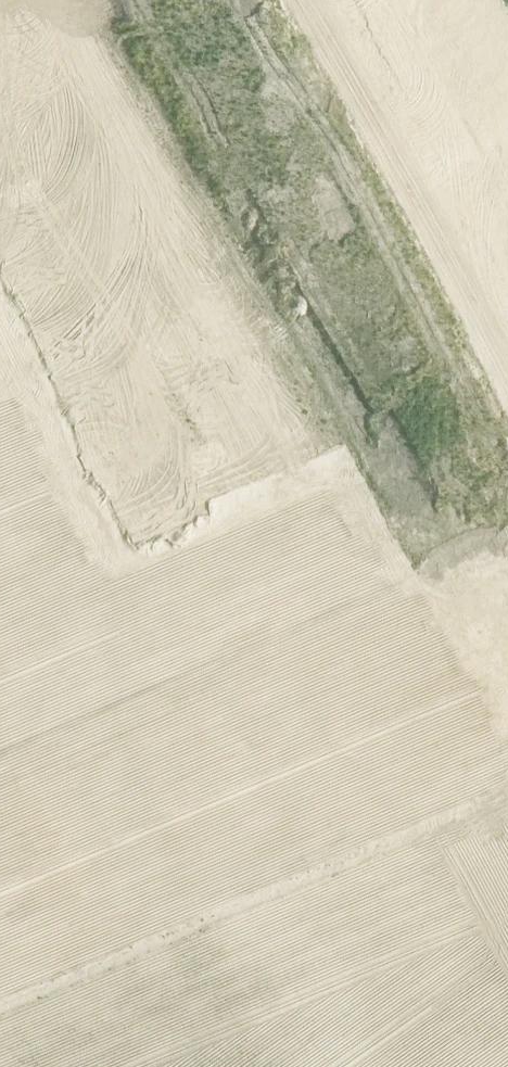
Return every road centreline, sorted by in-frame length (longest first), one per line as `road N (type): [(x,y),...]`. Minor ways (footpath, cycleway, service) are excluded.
road 1 (tertiary): [(0,880),(507,668)]
road 2 (tertiary): [(349,0),(507,297)]
road 3 (tertiary): [(507,121),(442,0)]

